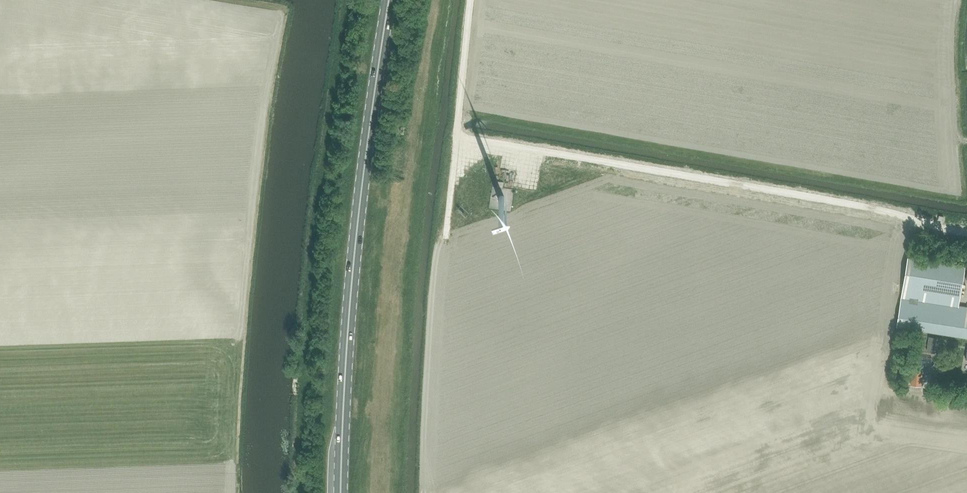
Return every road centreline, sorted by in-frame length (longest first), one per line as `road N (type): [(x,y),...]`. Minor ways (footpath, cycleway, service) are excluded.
road 1 (primary): [(342,492),(357,231),(390,0)]

